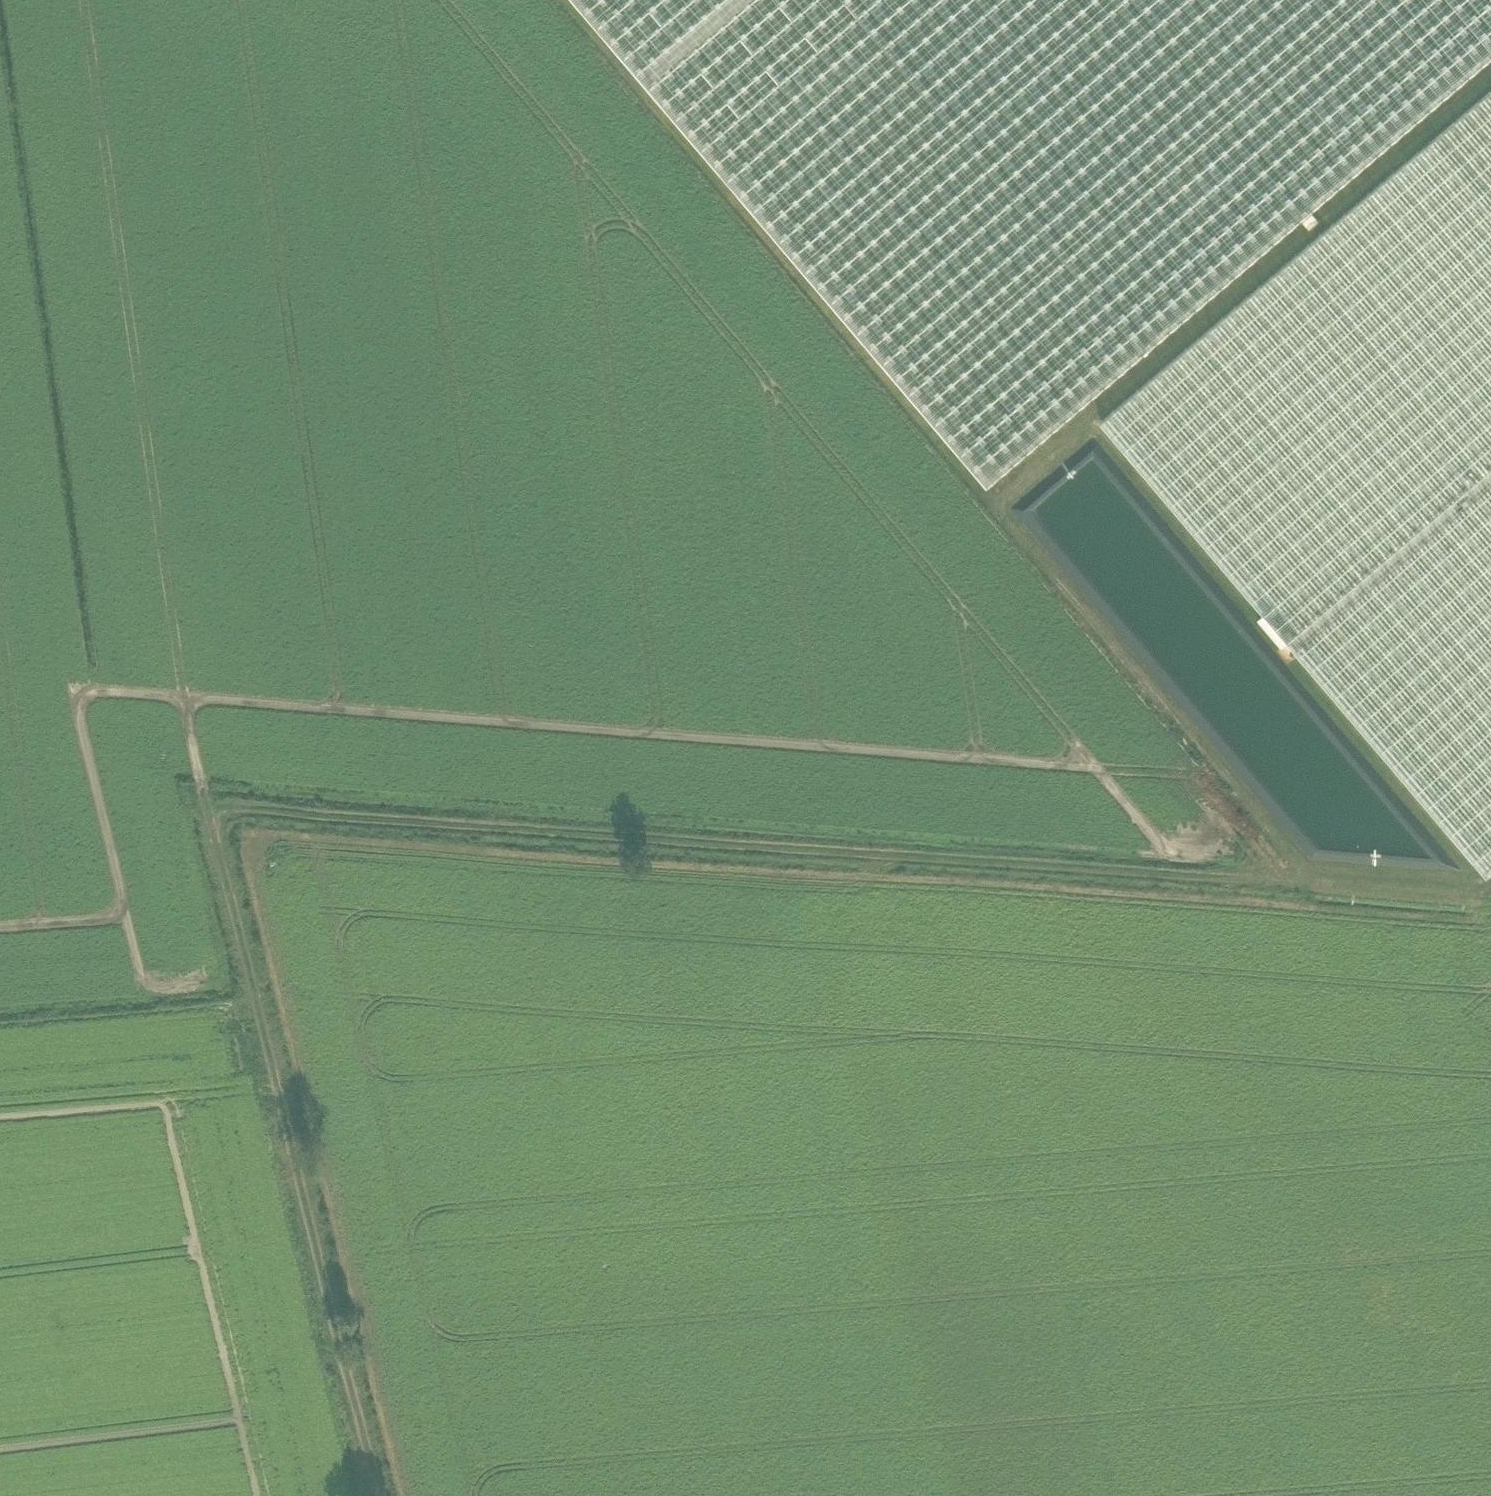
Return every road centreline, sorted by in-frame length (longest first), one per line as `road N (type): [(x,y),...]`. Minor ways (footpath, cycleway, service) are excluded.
road 1 (track): [(1490,900),(216,813),(209,832),(375,1495)]

